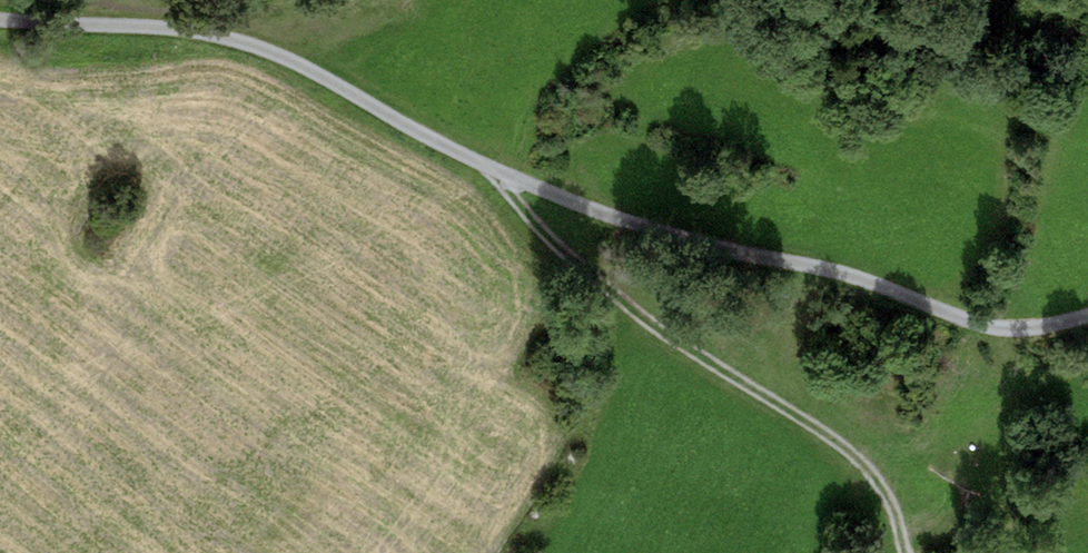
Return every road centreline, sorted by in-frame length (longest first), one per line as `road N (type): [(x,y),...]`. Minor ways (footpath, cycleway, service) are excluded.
road 1 (track): [(0,19),(210,29),(321,68),(472,165),(684,218),(753,254),(993,327),(1036,329),(1087,314)]
road 2 (track): [(472,165),(528,232),(595,287),(864,468),(906,552)]

